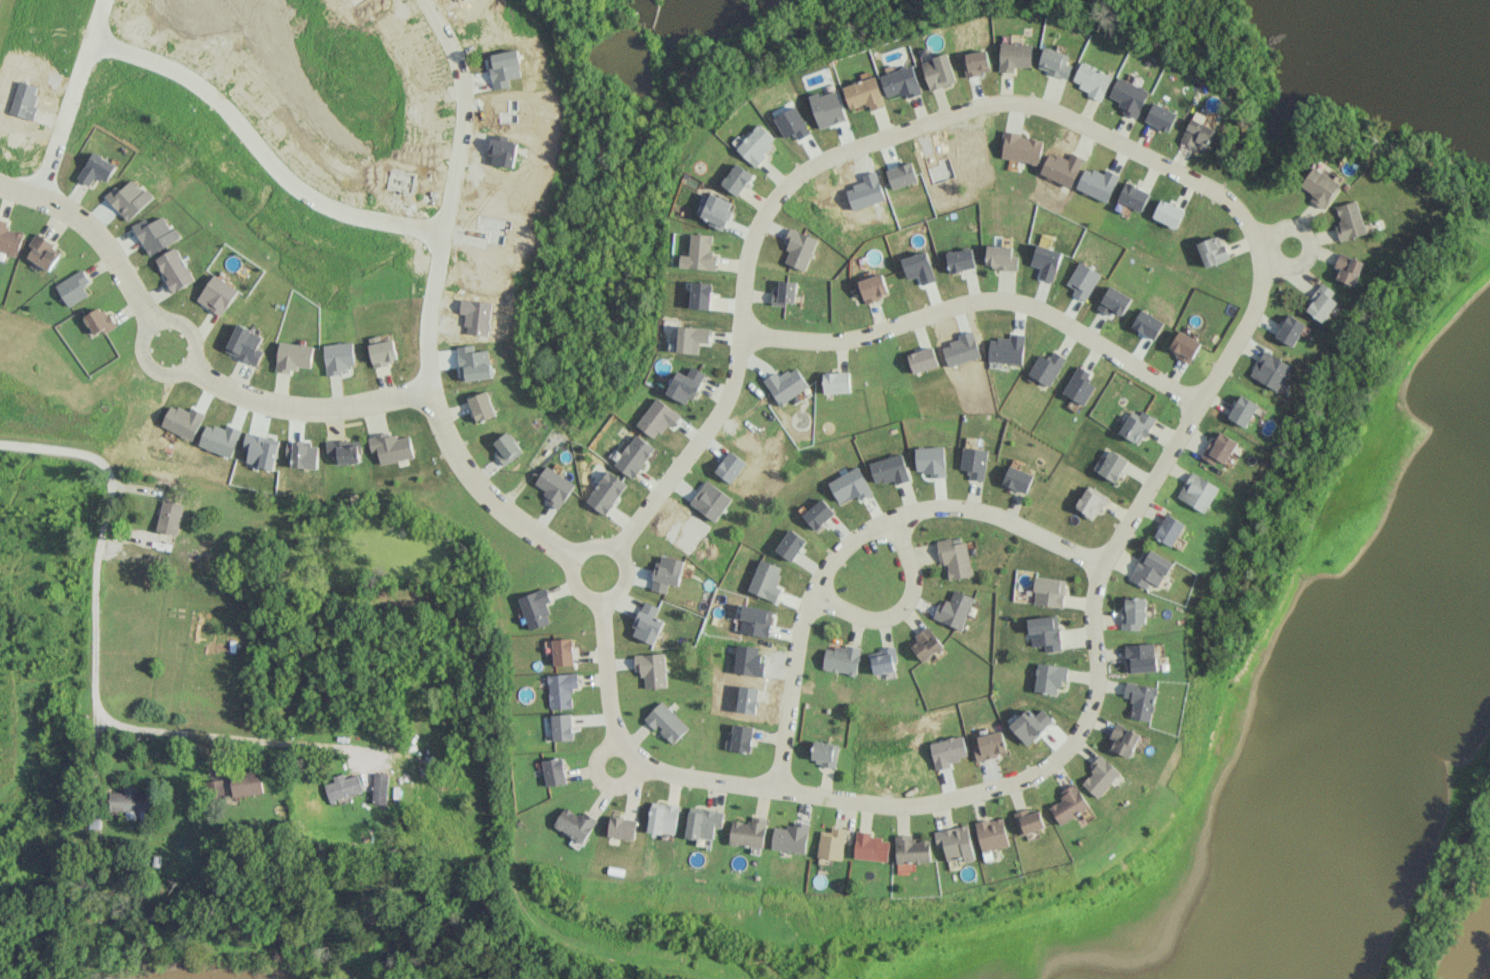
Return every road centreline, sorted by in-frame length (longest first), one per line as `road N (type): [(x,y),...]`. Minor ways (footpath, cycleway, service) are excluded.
road 1 (residential): [(640,767),(899,805),(1044,771),(1091,714),(1094,593),(1105,559),(1234,345),(1275,261)]
road 2 (residential): [(1269,238),(1219,191),(1012,100),(982,103),(809,169),(756,231),(722,403),(617,552)]
road 3 (residential): [(775,791),(807,600),(827,563),(865,528),(911,509),(957,507),(1005,519),(1102,567)]
road 4 (residential): [(739,330),(822,342),(983,297),(1027,303),(1200,403)]
road 5 (residential): [(188,366),(284,405),(420,395),(475,482),(576,561)]
road 6 (residential): [(0,444),(87,454),(112,474),(96,549),(93,787)]
road 7 (residential): [(435,0),(460,47),(469,91),(465,171),(441,230),(426,399)]
road 8 (residential): [(96,40),(148,51),(214,86),(297,176),(333,201),(441,230)]
road 9 (residential): [(96,721),(367,753)]
road 10 (residential): [(0,184),(43,196),(101,229),(145,294),(155,324)]
road 11 (residential): [(43,196),(109,0)]
road 12 (residential): [(812,590),(844,612),(880,618),(895,610),(912,594),(914,572),(891,517)]
road 13 (residential): [(573,567),(576,589),(593,602),(615,599),(628,582),(625,560),(608,547),(586,550),(573,567)]
road 14 (residential): [(148,328),(141,341),(149,367),(162,374),(188,366),(195,339),(187,327),(174,320),(148,328)]
road 15 (residential): [(600,602),(618,744)]
road 16 (residential): [(595,765),(609,787),(635,780),(640,767),(636,754),(618,744),(600,752),(595,765)]
road 17 (residential): [(1268,248),(1291,266),(1309,242),(1285,225),(1268,248)]

